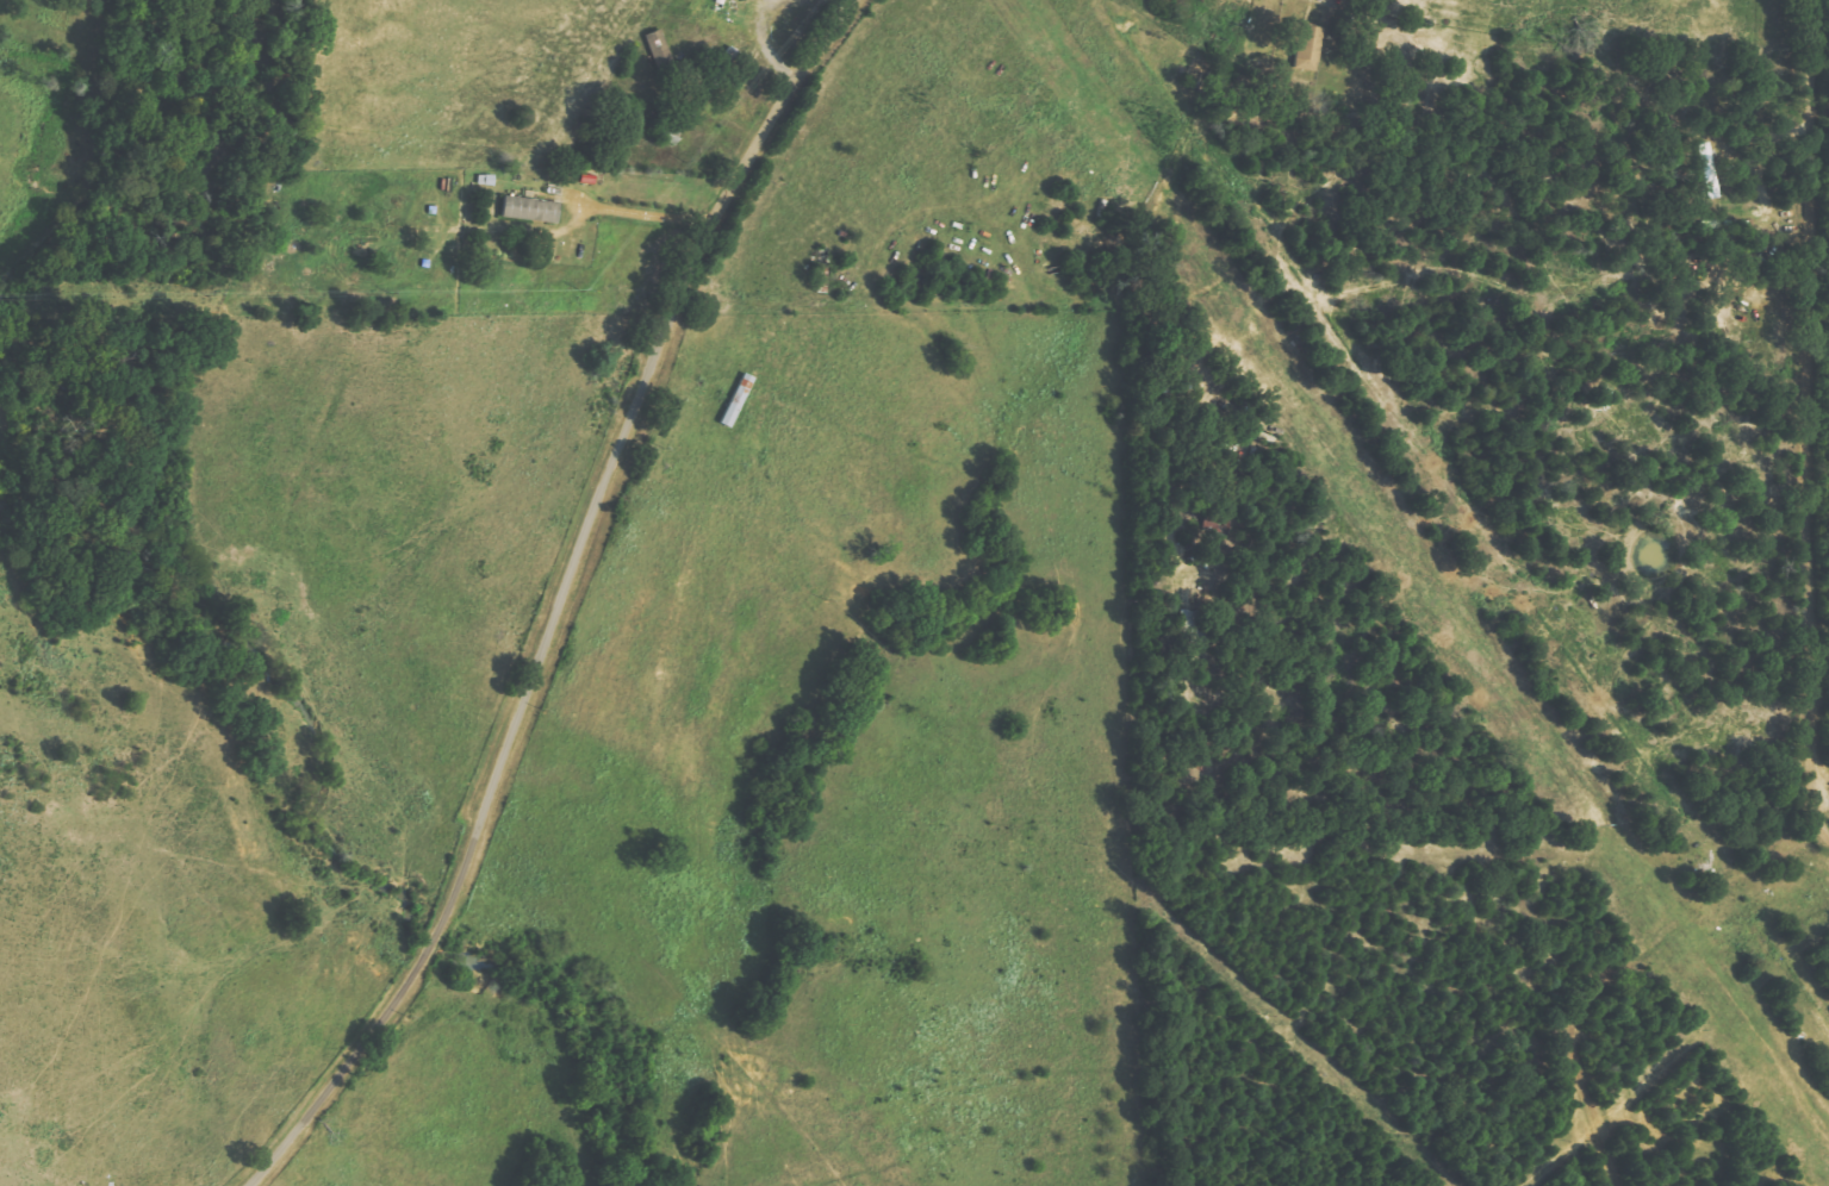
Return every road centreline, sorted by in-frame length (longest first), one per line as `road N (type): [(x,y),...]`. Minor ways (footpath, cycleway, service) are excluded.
road 1 (residential): [(853,0),(710,226),(449,900),(342,1069),(245,1185)]
road 2 (residential): [(1828,795),(1817,779),(1811,538),(1817,0)]
road 3 (residential): [(1817,779),(1696,876),(1600,940),(1557,1019),(1573,1098),(1616,1185)]

